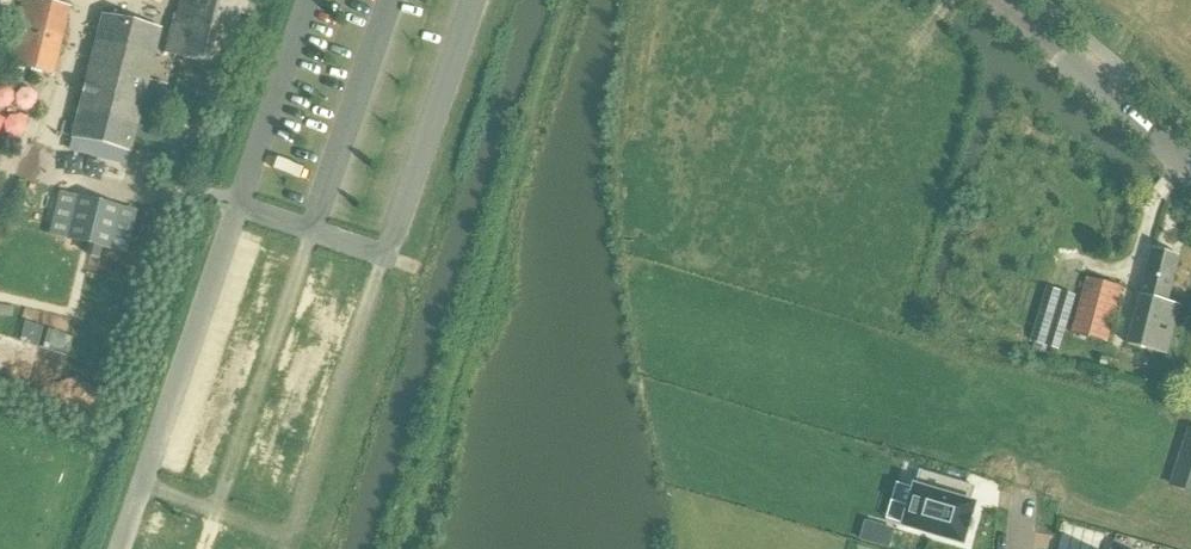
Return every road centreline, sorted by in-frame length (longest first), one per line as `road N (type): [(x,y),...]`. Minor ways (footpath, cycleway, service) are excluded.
road 1 (tertiary): [(1190,168),(989,0)]

